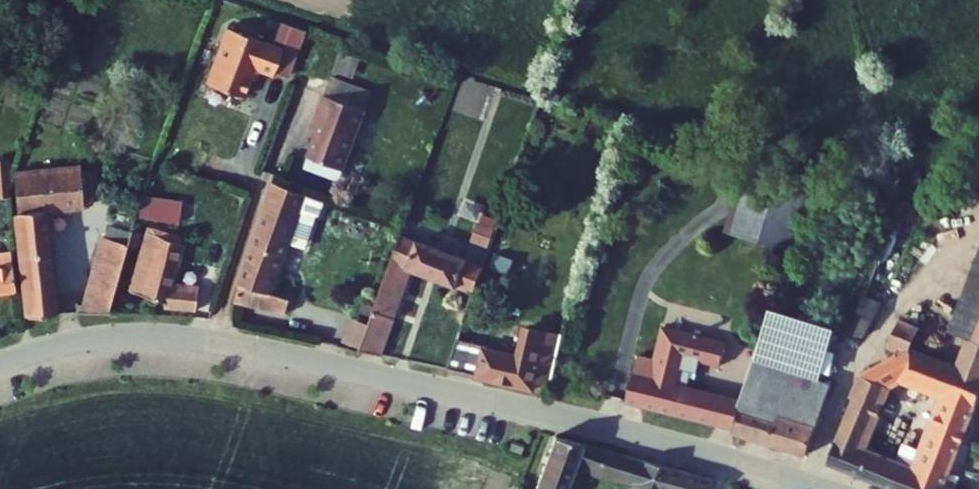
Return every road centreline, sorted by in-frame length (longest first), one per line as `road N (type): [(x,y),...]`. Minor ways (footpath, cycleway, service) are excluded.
road 1 (tertiary): [(0,364),(91,338),(207,341),(727,458),(820,488)]

